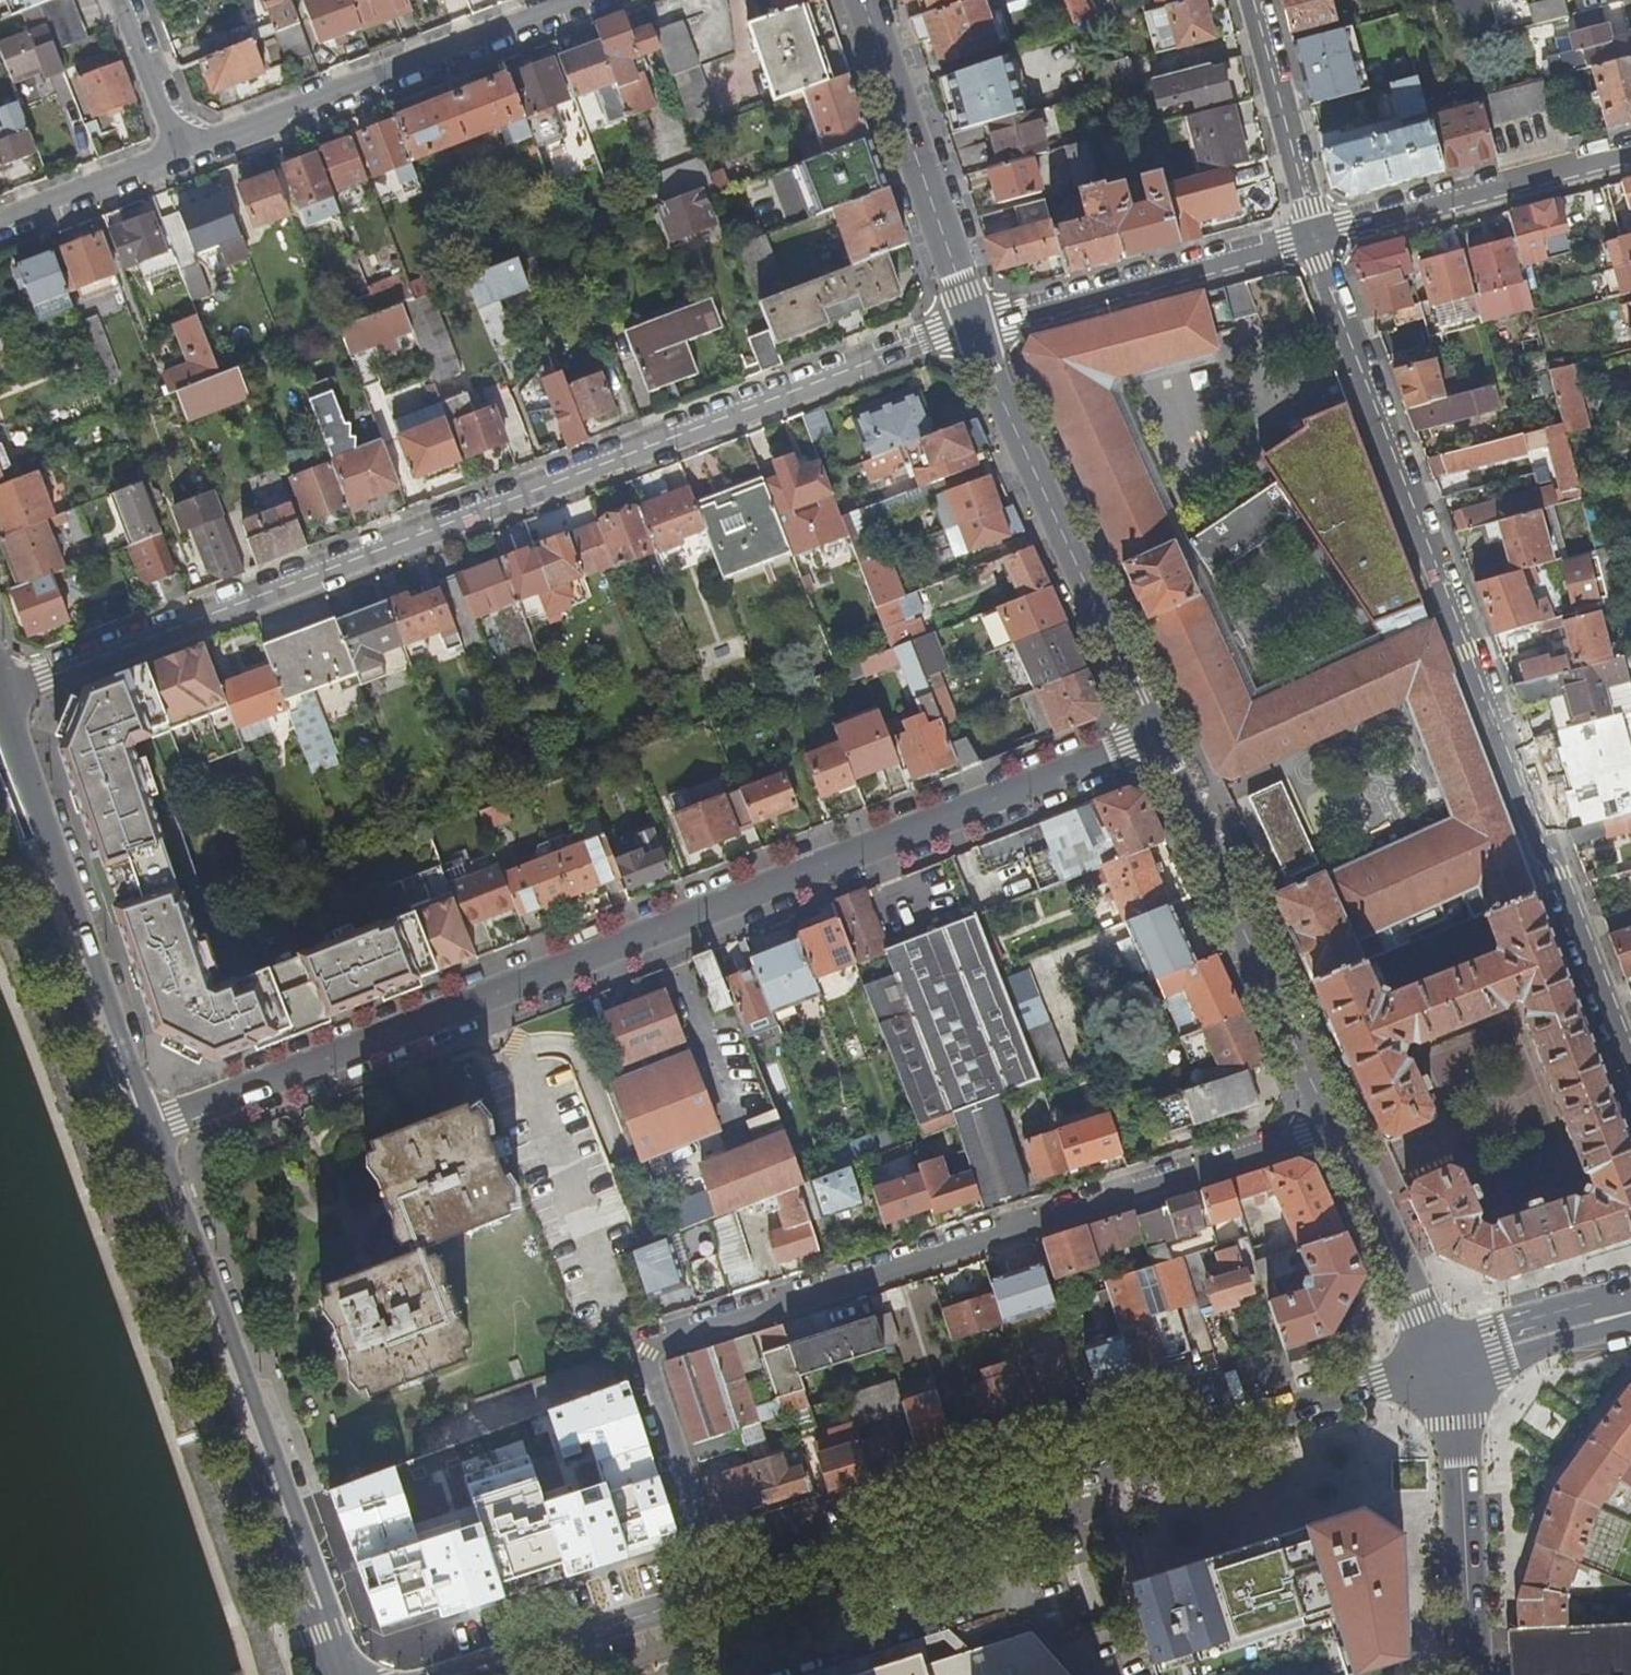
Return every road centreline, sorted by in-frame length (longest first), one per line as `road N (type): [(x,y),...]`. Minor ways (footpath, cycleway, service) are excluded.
road 1 (residential): [(135,1130),(1154,736)]
road 2 (residential): [(1,691),(971,320)]
road 3 (residential): [(1336,1125),(642,1338),(627,1372),(710,1589)]
road 4 (residential): [(1317,238),(1630,1057)]
road 5 (tertiary): [(710,1589),(1437,1366)]
road 6 (secondary): [(325,1632),(325,1592),(180,1195),(135,1130)]
road 7 (secondary): [(135,1130),(147,1206),(218,1397),(295,1581),(325,1632)]
road 8 (secondary): [(135,1130),(146,1103),(1,691)]
road 9 (residential): [(1154,736),(971,320)]
road 10 (residential): [(580,0),(178,154)]
road 11 (residential): [(1336,1125),(1154,736)]
road 12 (residential): [(1317,238),(971,320)]
road 13 (secondary): [(0,812),(135,1130)]
road 14 (residential): [(971,320),(861,0)]
road 15 (residential): [(1630,153),(1317,238)]
road 16 (residential): [(1469,1674),(1454,1422),(1437,1366)]
road 17 (tertiary): [(451,1674),(710,1589)]
road 18 (residential): [(1437,1366),(1336,1125)]
road 19 (residential): [(1252,0),(1317,238)]
road 20 (tertiary): [(1437,1366),(1630,1313)]
road 21 (residential): [(178,154),(0,223)]
road 22 (residential): [(121,0),(178,154)]

